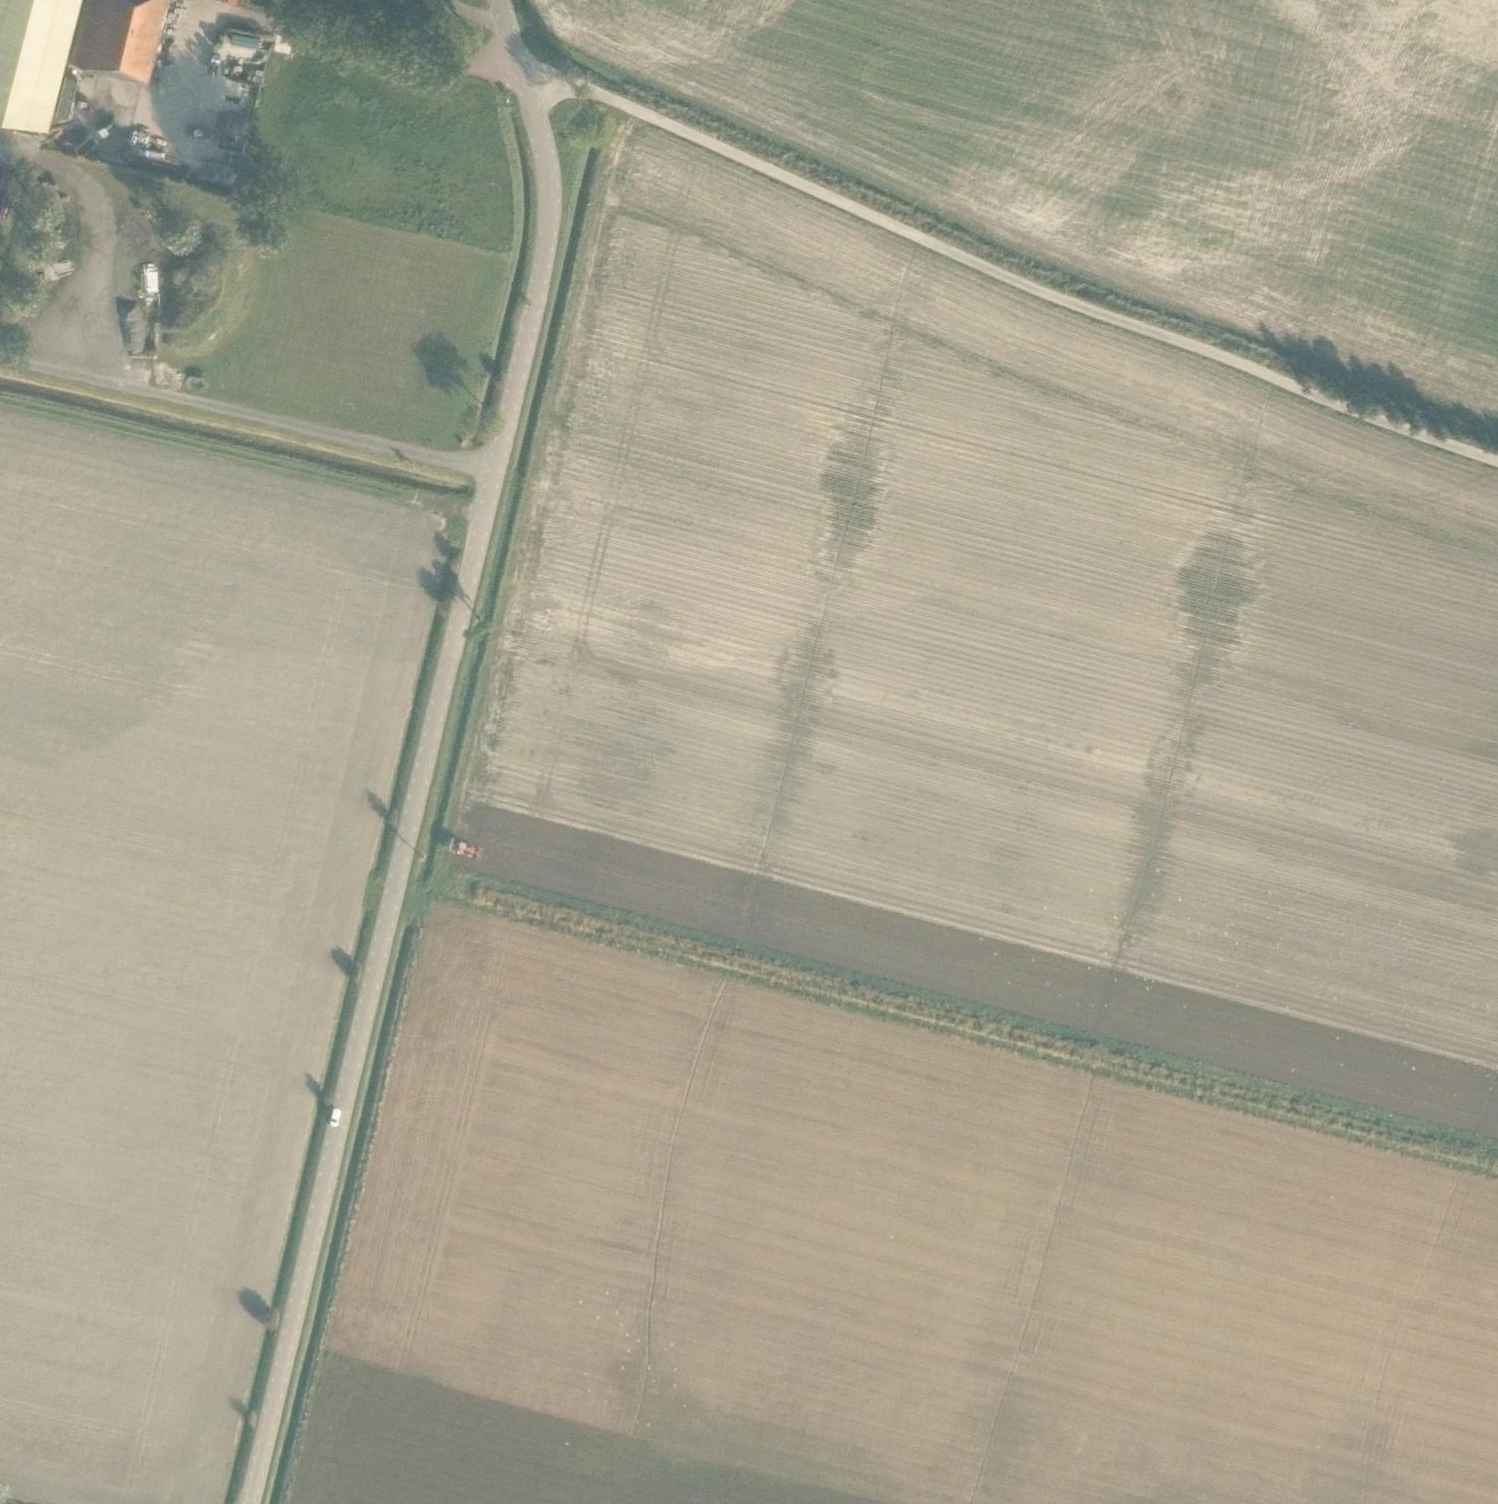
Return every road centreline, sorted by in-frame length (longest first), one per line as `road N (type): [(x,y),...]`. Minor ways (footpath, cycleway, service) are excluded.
road 1 (secondary): [(250,1503),(547,242),(540,130),(502,0)]

